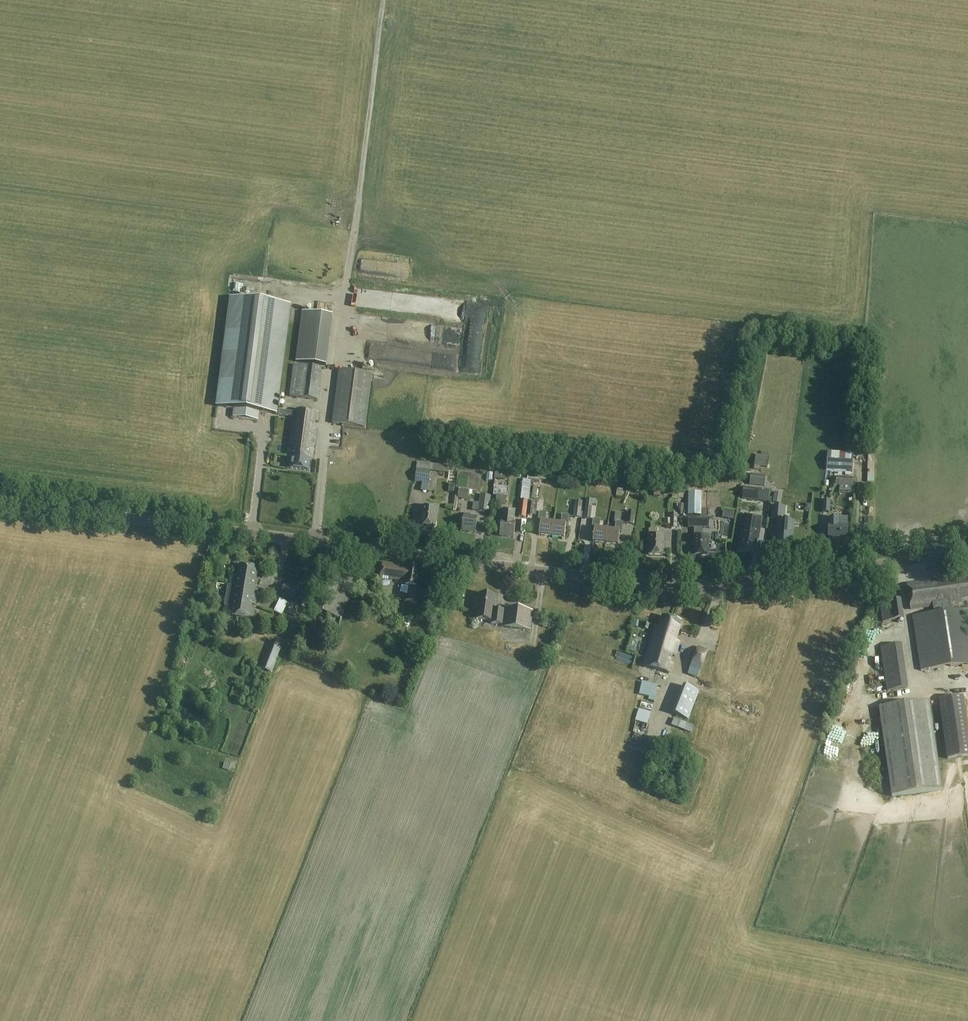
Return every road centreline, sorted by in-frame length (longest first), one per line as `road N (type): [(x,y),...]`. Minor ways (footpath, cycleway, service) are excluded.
road 1 (tertiary): [(967,552),(709,588),(657,586),(0,501)]

